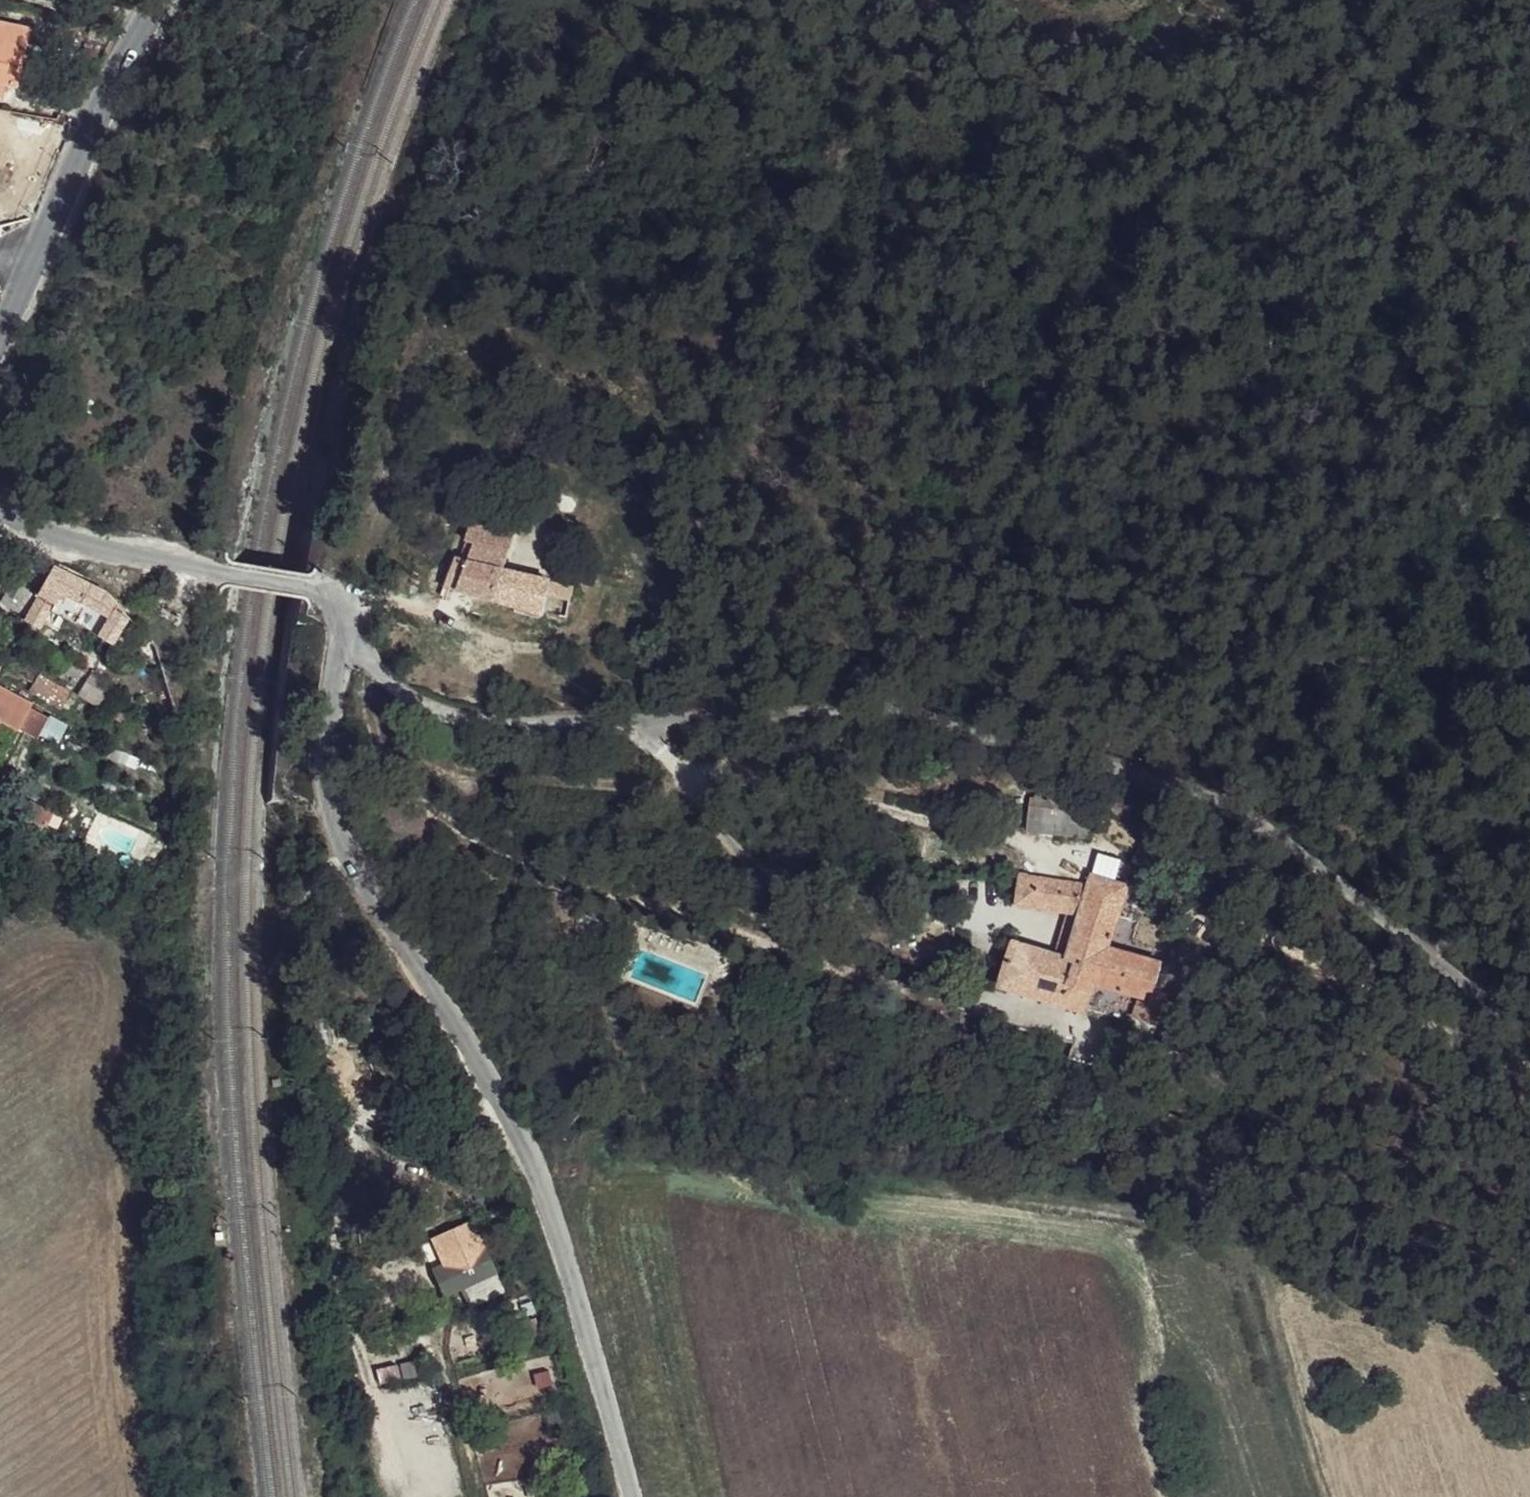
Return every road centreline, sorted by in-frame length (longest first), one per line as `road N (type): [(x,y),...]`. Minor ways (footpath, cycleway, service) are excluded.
road 1 (unclassified): [(0,510),(73,541),(339,596),(356,647),(332,722),(329,794),(368,906),(496,1068),(528,1148),(629,1496)]
road 2 (tertiary): [(167,0),(97,125),(35,264)]

